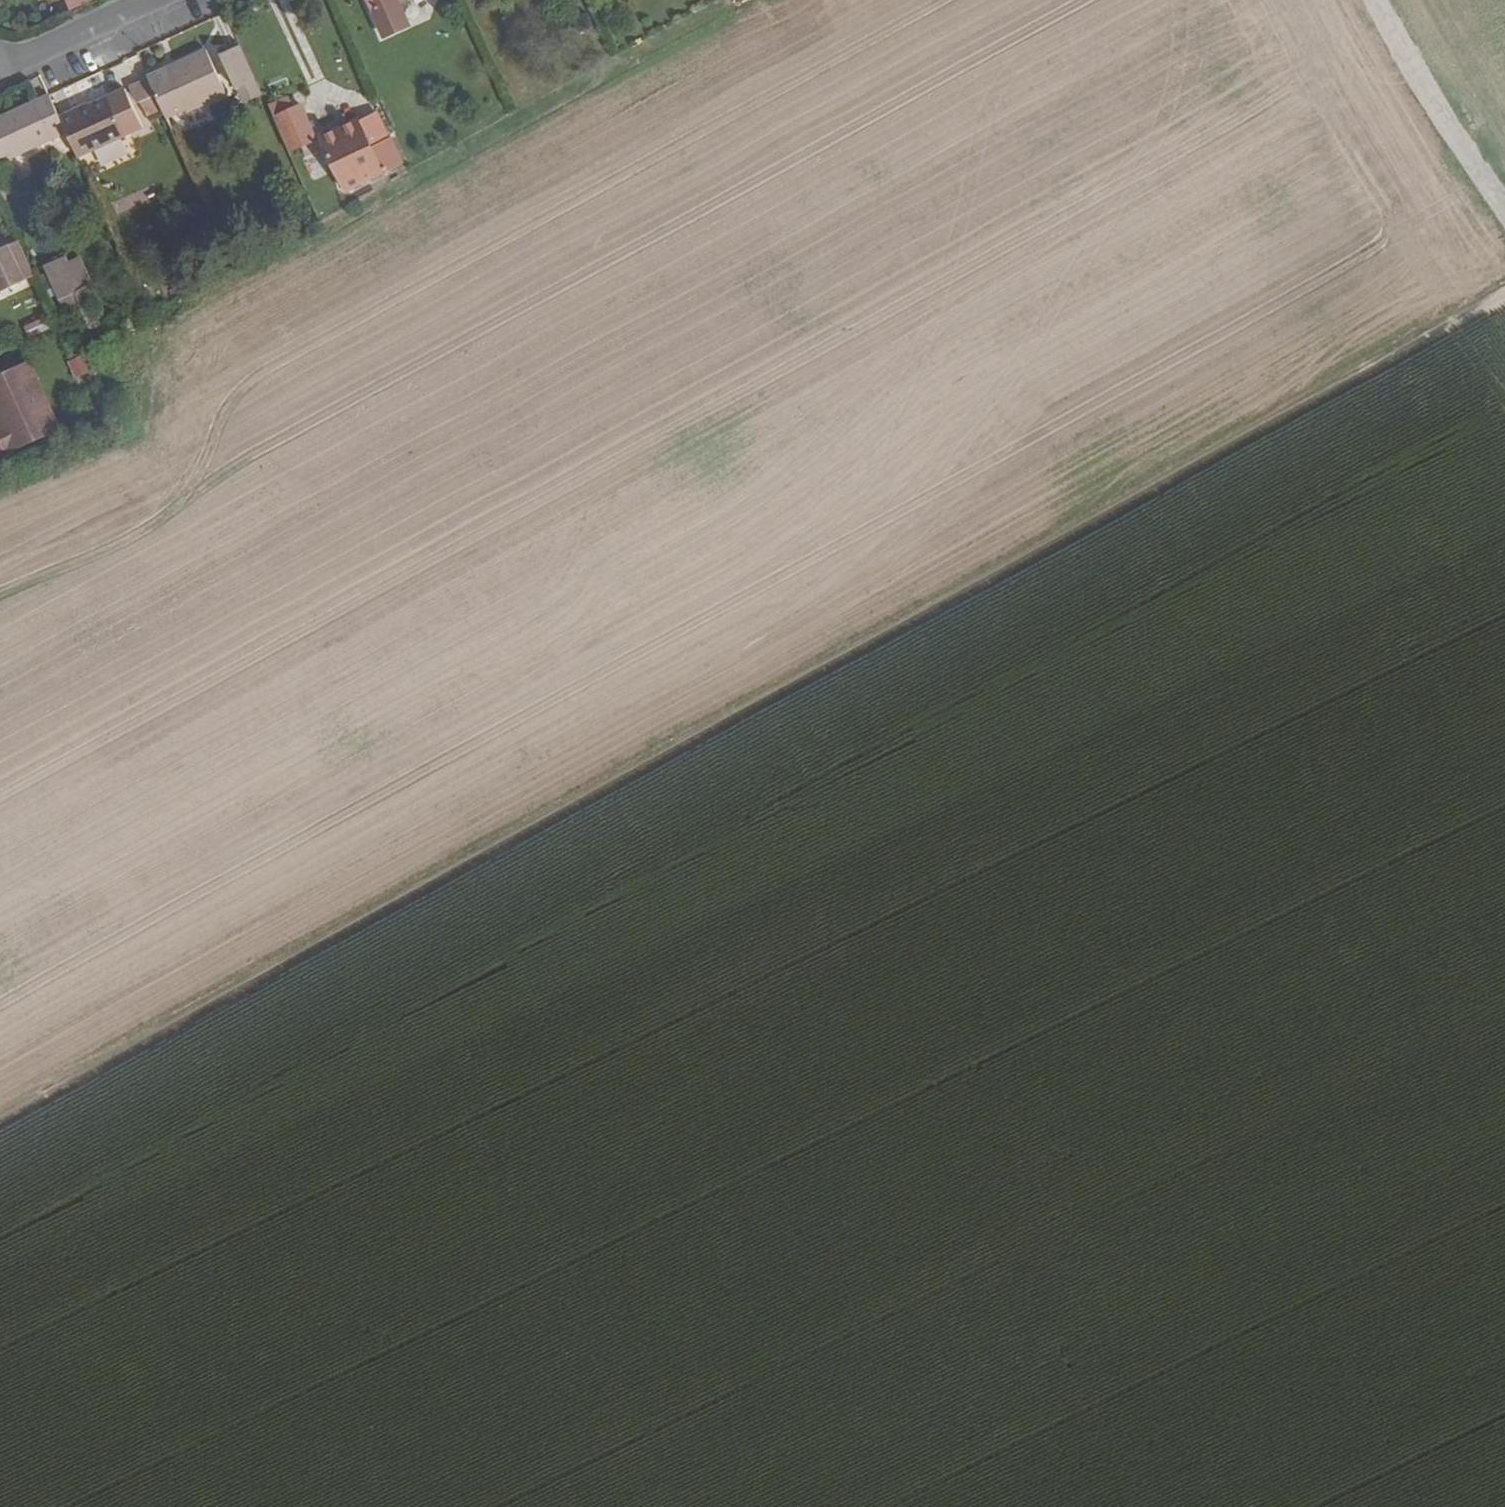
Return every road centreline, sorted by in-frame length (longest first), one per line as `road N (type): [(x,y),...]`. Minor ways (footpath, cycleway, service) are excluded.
road 1 (track): [(0,1136),(1504,316)]
road 2 (track): [(1504,215),(1377,0)]
road 3 (residential): [(0,69),(149,0)]

